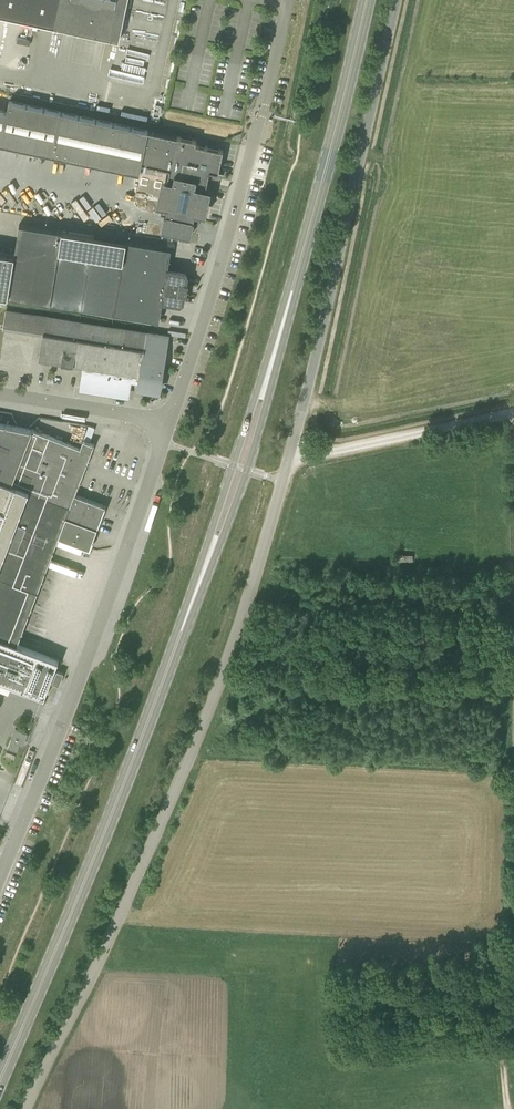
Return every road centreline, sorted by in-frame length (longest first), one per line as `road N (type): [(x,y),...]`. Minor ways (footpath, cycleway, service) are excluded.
road 1 (unclassified): [(24,1108),(198,733),(291,452),(399,0)]
road 2 (primary): [(0,1081),(203,574)]
road 3 (unclassified): [(0,879),(168,425)]
road 4 (primary): [(276,346),(365,0)]
road 5 (unclassified): [(168,425),(263,114)]
road 6 (primary): [(203,574),(247,470),(276,346)]
road 7 (primary): [(276,346),(203,574)]
road 8 (track): [(291,452),(318,454),(513,414)]
road 9 (unclassified): [(168,425),(0,392)]

